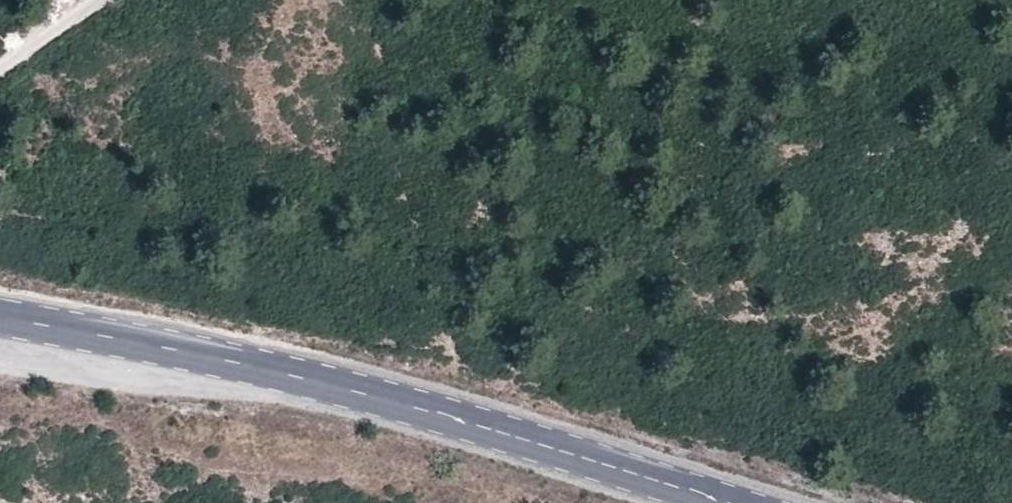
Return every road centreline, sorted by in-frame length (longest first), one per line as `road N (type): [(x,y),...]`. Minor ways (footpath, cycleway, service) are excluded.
road 1 (tertiary): [(0,317),(289,375),(727,502)]
road 2 (unclassified): [(0,70),(100,0)]

